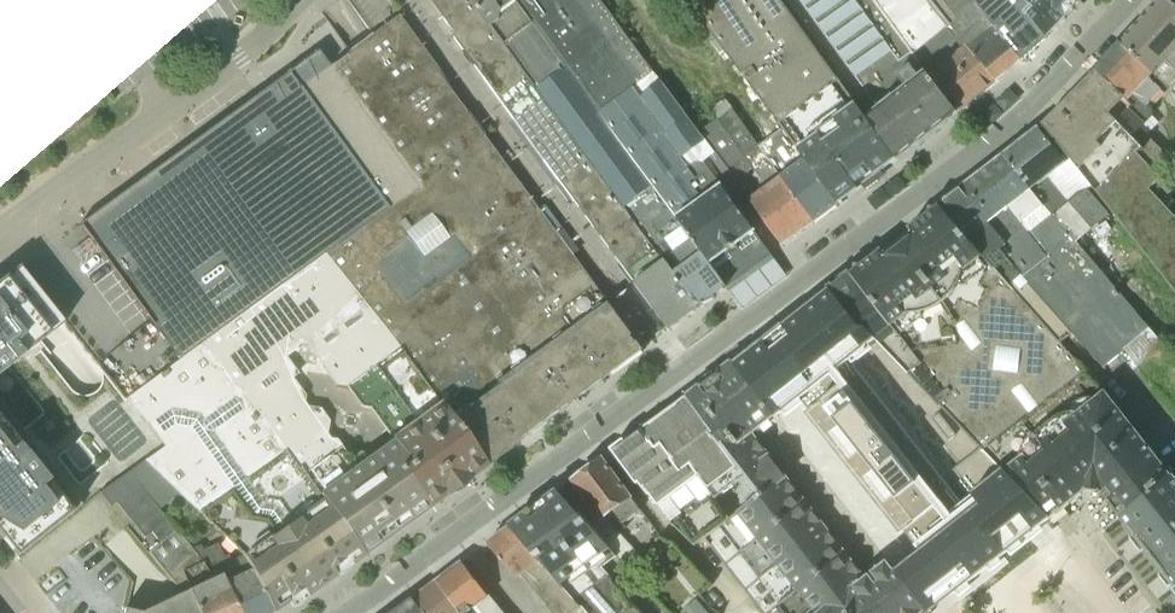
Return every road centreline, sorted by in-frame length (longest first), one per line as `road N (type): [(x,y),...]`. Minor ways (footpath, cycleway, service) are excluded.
road 1 (residential): [(345,612),(681,372),(988,137),(1128,0)]
road 2 (residential): [(0,230),(235,58),(298,0)]

